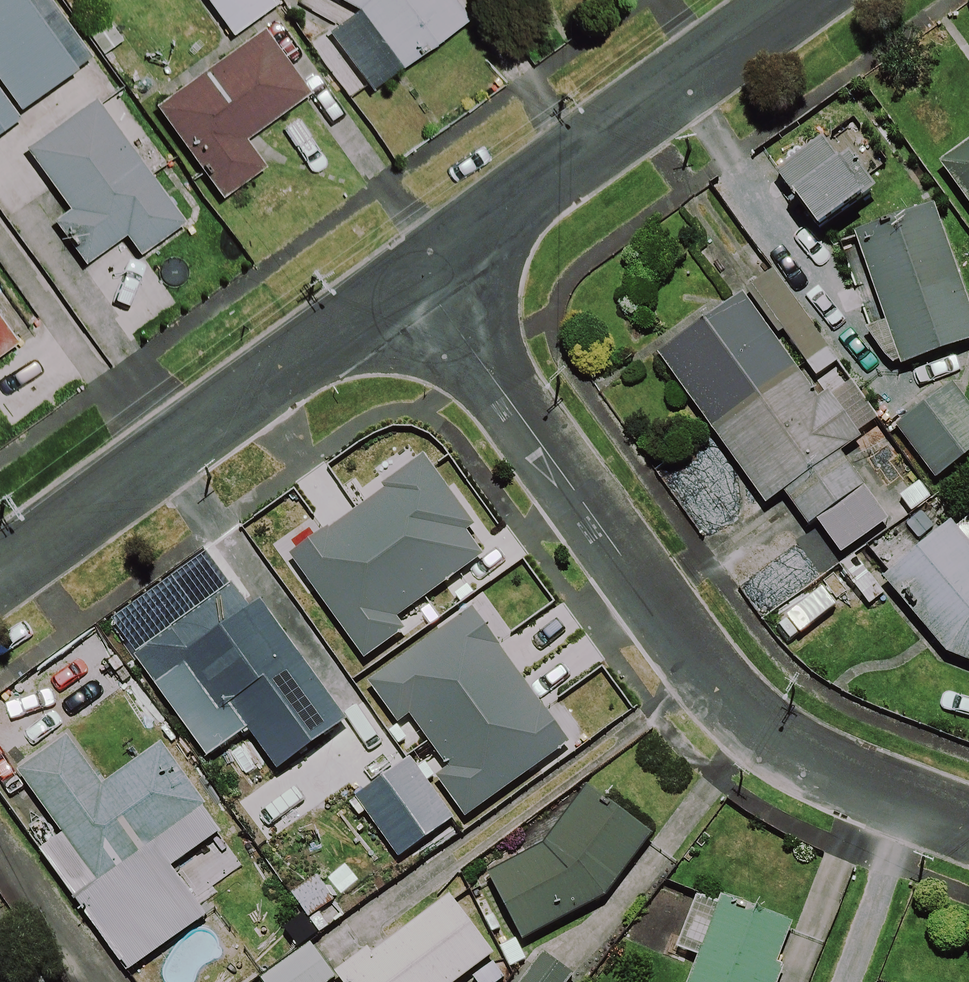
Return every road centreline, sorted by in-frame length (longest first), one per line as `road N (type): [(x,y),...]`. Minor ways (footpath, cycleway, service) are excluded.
road 1 (residential): [(420,272),(731,712),(814,766),(968,829)]
road 2 (residential): [(420,272),(0,568)]
road 3 (residential): [(798,0),(420,272)]

